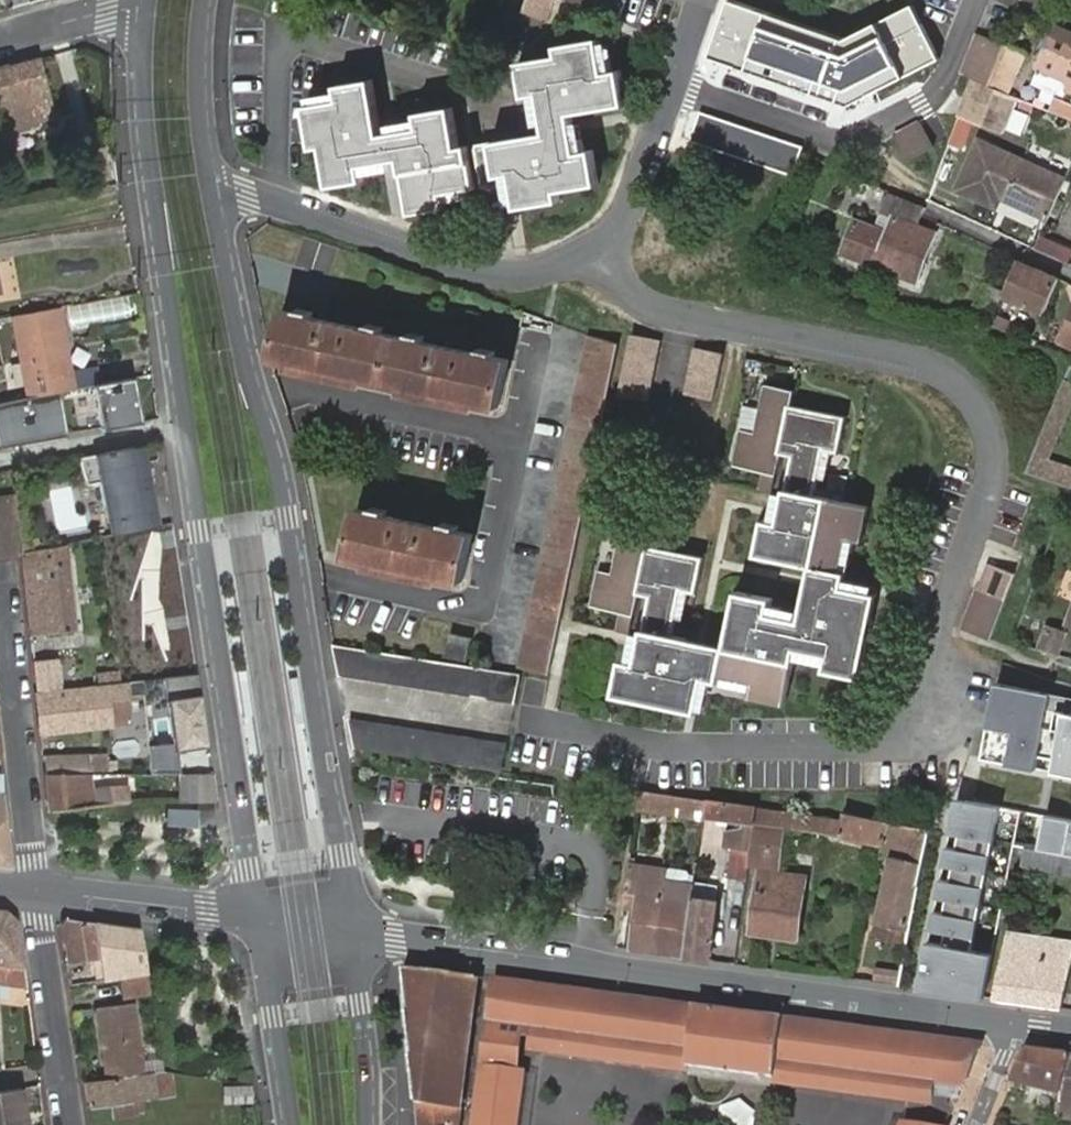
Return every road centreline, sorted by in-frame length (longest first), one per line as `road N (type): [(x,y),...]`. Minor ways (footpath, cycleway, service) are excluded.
road 1 (residential): [(601,255),(615,285),(639,305),(923,364),(955,382),(979,410),(990,438),(994,471),(939,626),(908,753),(676,751)]
road 2 (residential): [(142,15),(148,176),(257,918)]
road 3 (residential): [(352,930),(287,516),(245,372),(211,203)]
road 4 (tertiary): [(1009,1025),(352,930)]
road 5 (residential): [(211,203),(248,195),(484,273),(522,277),(601,255)]
road 6 (residential): [(4,582),(37,893)]
road 7 (residential): [(601,255),(626,218),(705,0)]
road 8 (residential): [(37,893),(72,1124)]
road 9 (tertiary): [(257,918),(37,893)]
road 10 (residential): [(257,918),(290,1124)]
road 11 (residential): [(211,203),(195,86),(202,0)]
road 12 (residential): [(365,1124),(352,930)]
road 13 (residential): [(1070,271),(926,205)]
road 14 (residential): [(525,720),(676,751)]
road 15 (residential): [(0,41),(107,13),(142,15)]

